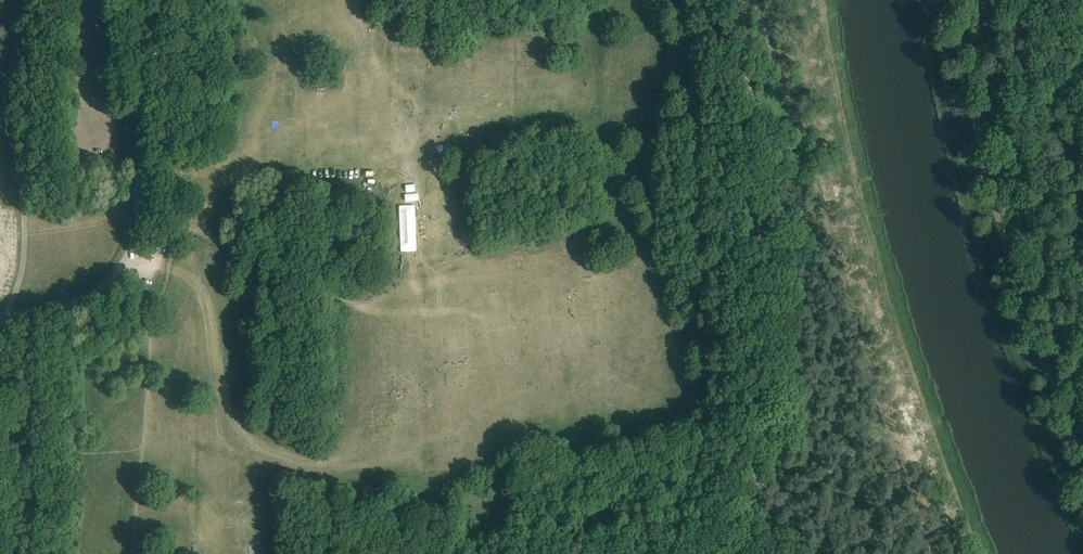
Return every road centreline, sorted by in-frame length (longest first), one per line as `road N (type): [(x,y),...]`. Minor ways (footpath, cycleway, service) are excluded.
road 1 (track): [(756,485),(770,435),(742,0)]
road 2 (track): [(948,0),(1006,253),(1059,405)]
road 3 (unclassified): [(0,317),(58,313),(87,301),(127,262),(141,213),(141,0)]

